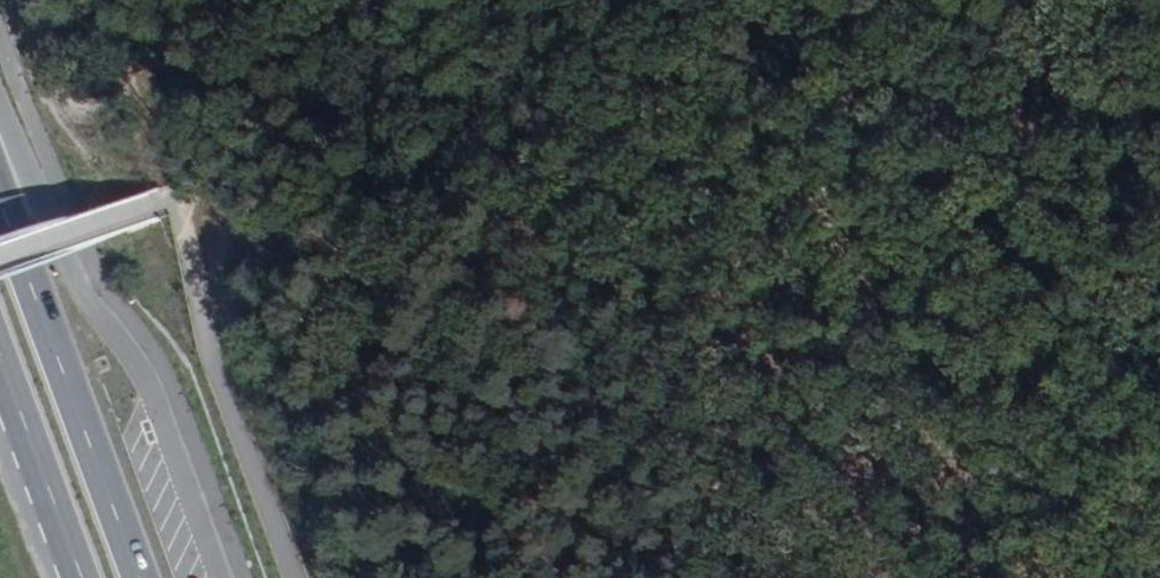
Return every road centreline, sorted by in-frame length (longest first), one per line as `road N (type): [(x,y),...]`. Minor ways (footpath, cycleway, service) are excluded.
road 1 (track): [(869,0),(820,144),(875,297),(859,455)]
road 2 (primary): [(139,577),(0,203)]
road 3 (track): [(859,455),(1159,414)]
road 4 (primary): [(0,357),(82,577)]
road 5 (track): [(899,577),(868,501),(859,455)]

